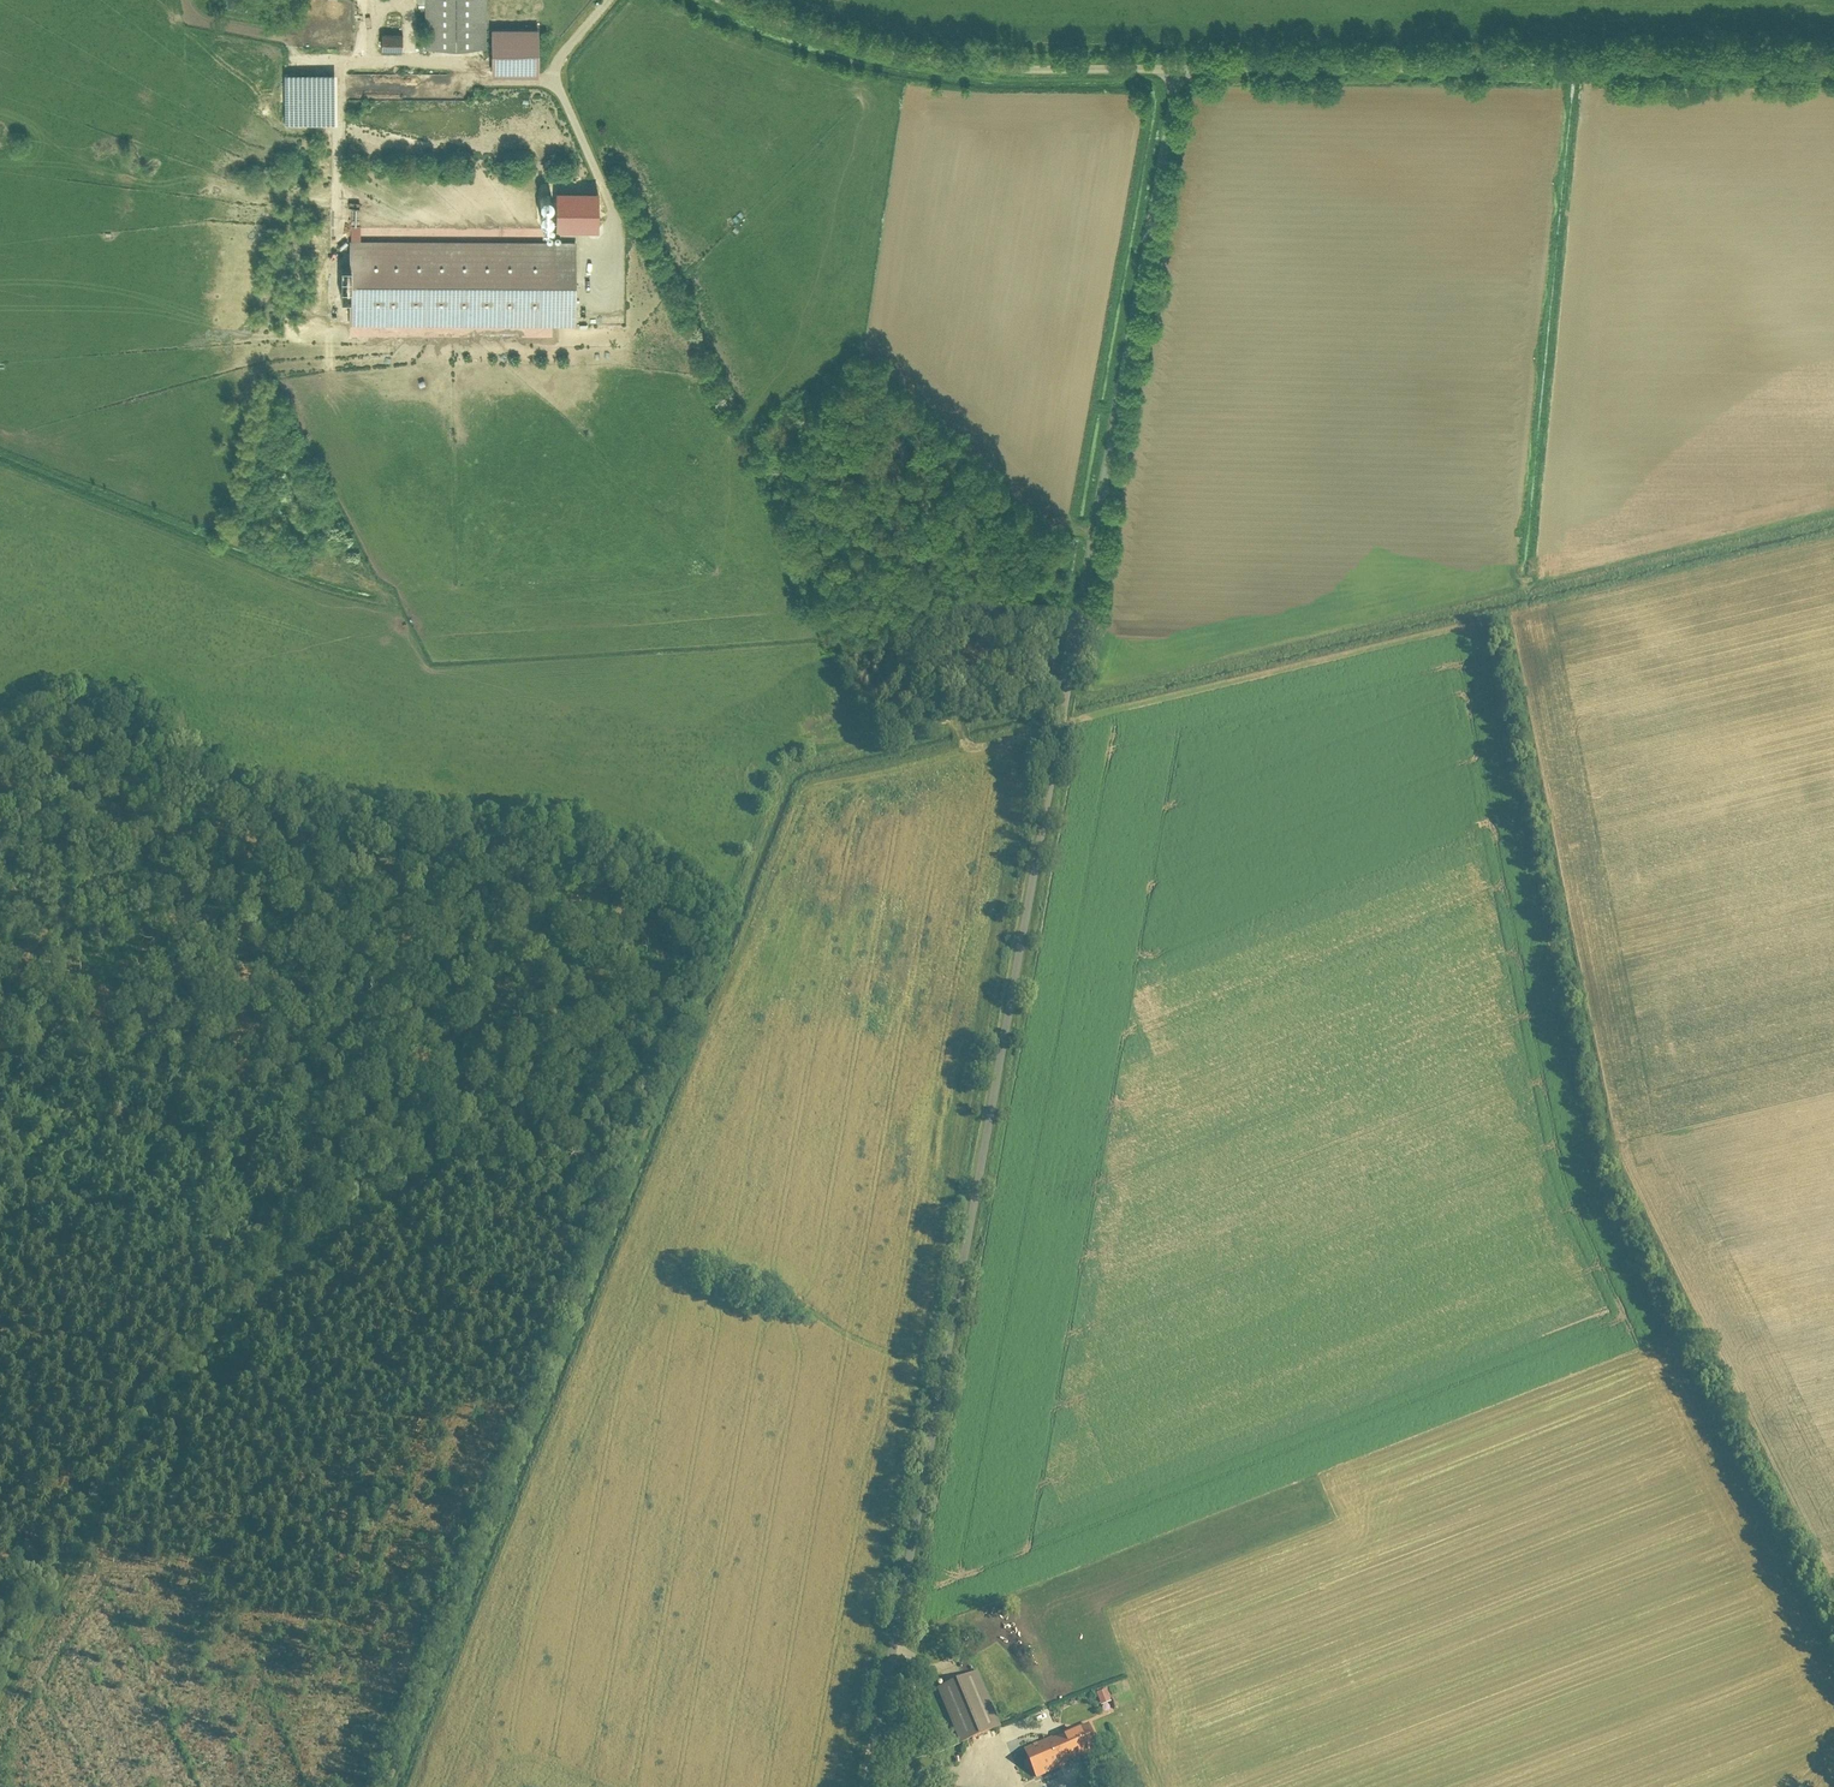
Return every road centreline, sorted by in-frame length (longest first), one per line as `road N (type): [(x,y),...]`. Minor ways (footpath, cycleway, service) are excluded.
road 1 (unclassified): [(1178,69),(867,1786)]
road 2 (unclassified): [(1833,63),(1178,69)]
road 3 (unclassified): [(1178,69),(943,62),(738,0)]

